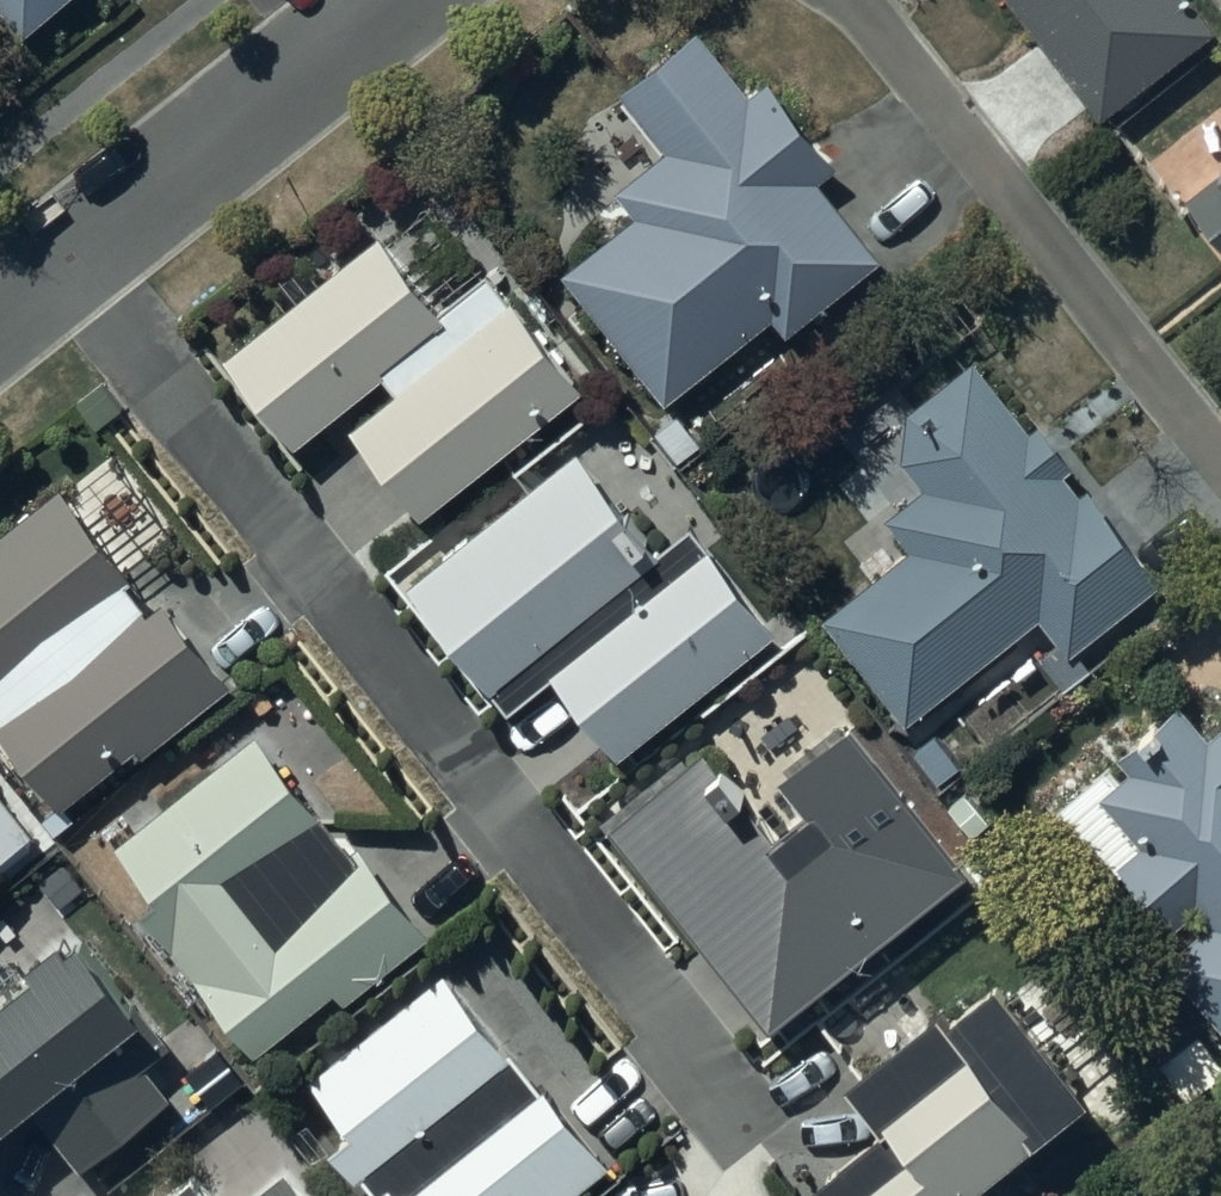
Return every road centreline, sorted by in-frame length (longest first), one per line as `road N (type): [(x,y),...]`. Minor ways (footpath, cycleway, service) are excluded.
road 1 (residential): [(0,317),(387,0)]

